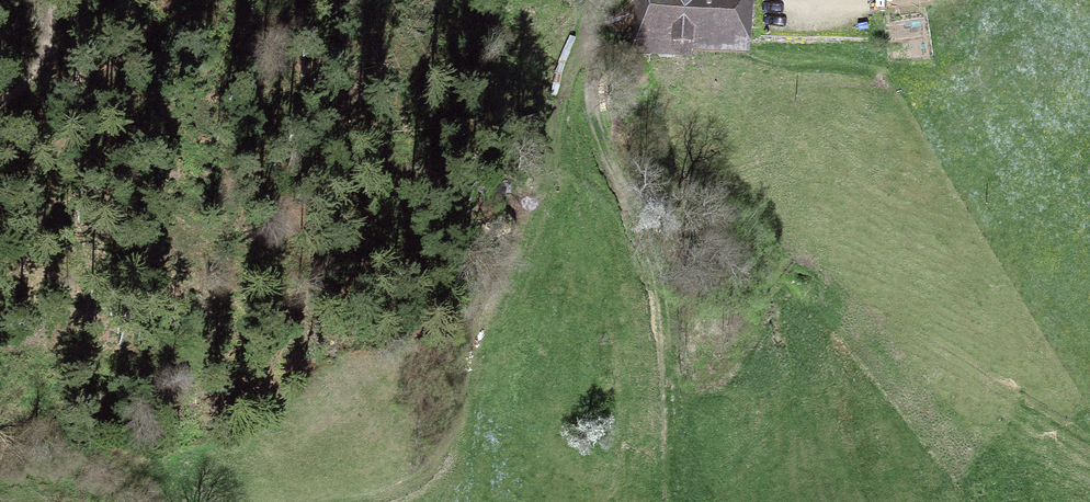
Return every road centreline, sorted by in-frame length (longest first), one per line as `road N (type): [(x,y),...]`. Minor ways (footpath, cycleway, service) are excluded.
road 1 (track): [(599,0),(432,474),(406,490),(355,501)]
road 2 (track): [(0,105),(35,78),(50,0)]

